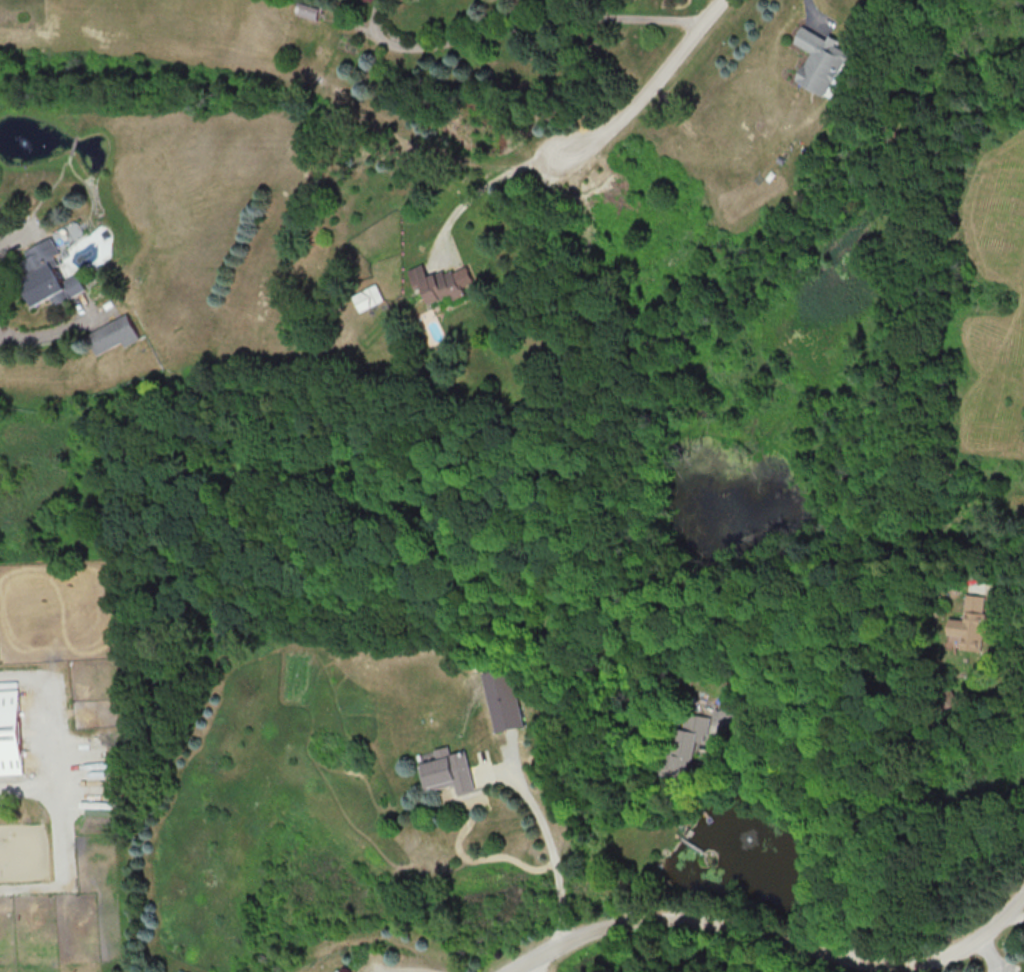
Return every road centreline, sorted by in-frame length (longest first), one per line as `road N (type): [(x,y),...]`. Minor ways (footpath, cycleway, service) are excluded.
road 1 (residential): [(516,971),(578,938),(644,921),(724,925),(908,966),(971,941),(1023,891)]
road 2 (residential): [(720,0),(611,128),(553,157)]

